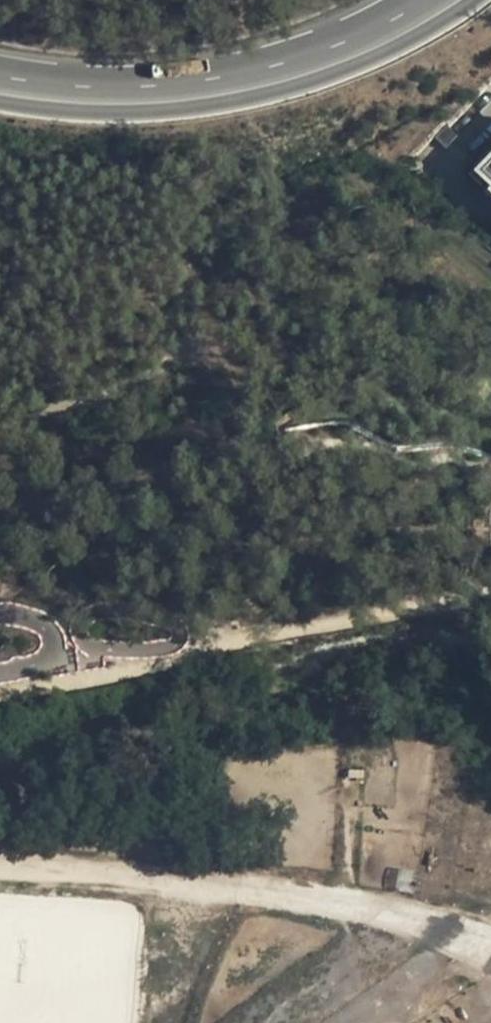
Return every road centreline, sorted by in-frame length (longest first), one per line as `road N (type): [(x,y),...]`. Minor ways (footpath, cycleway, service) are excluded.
road 1 (track): [(490,944),(353,900),(0,872)]
road 2 (primary): [(0,95),(137,104),(256,88),(337,66),(458,0)]

